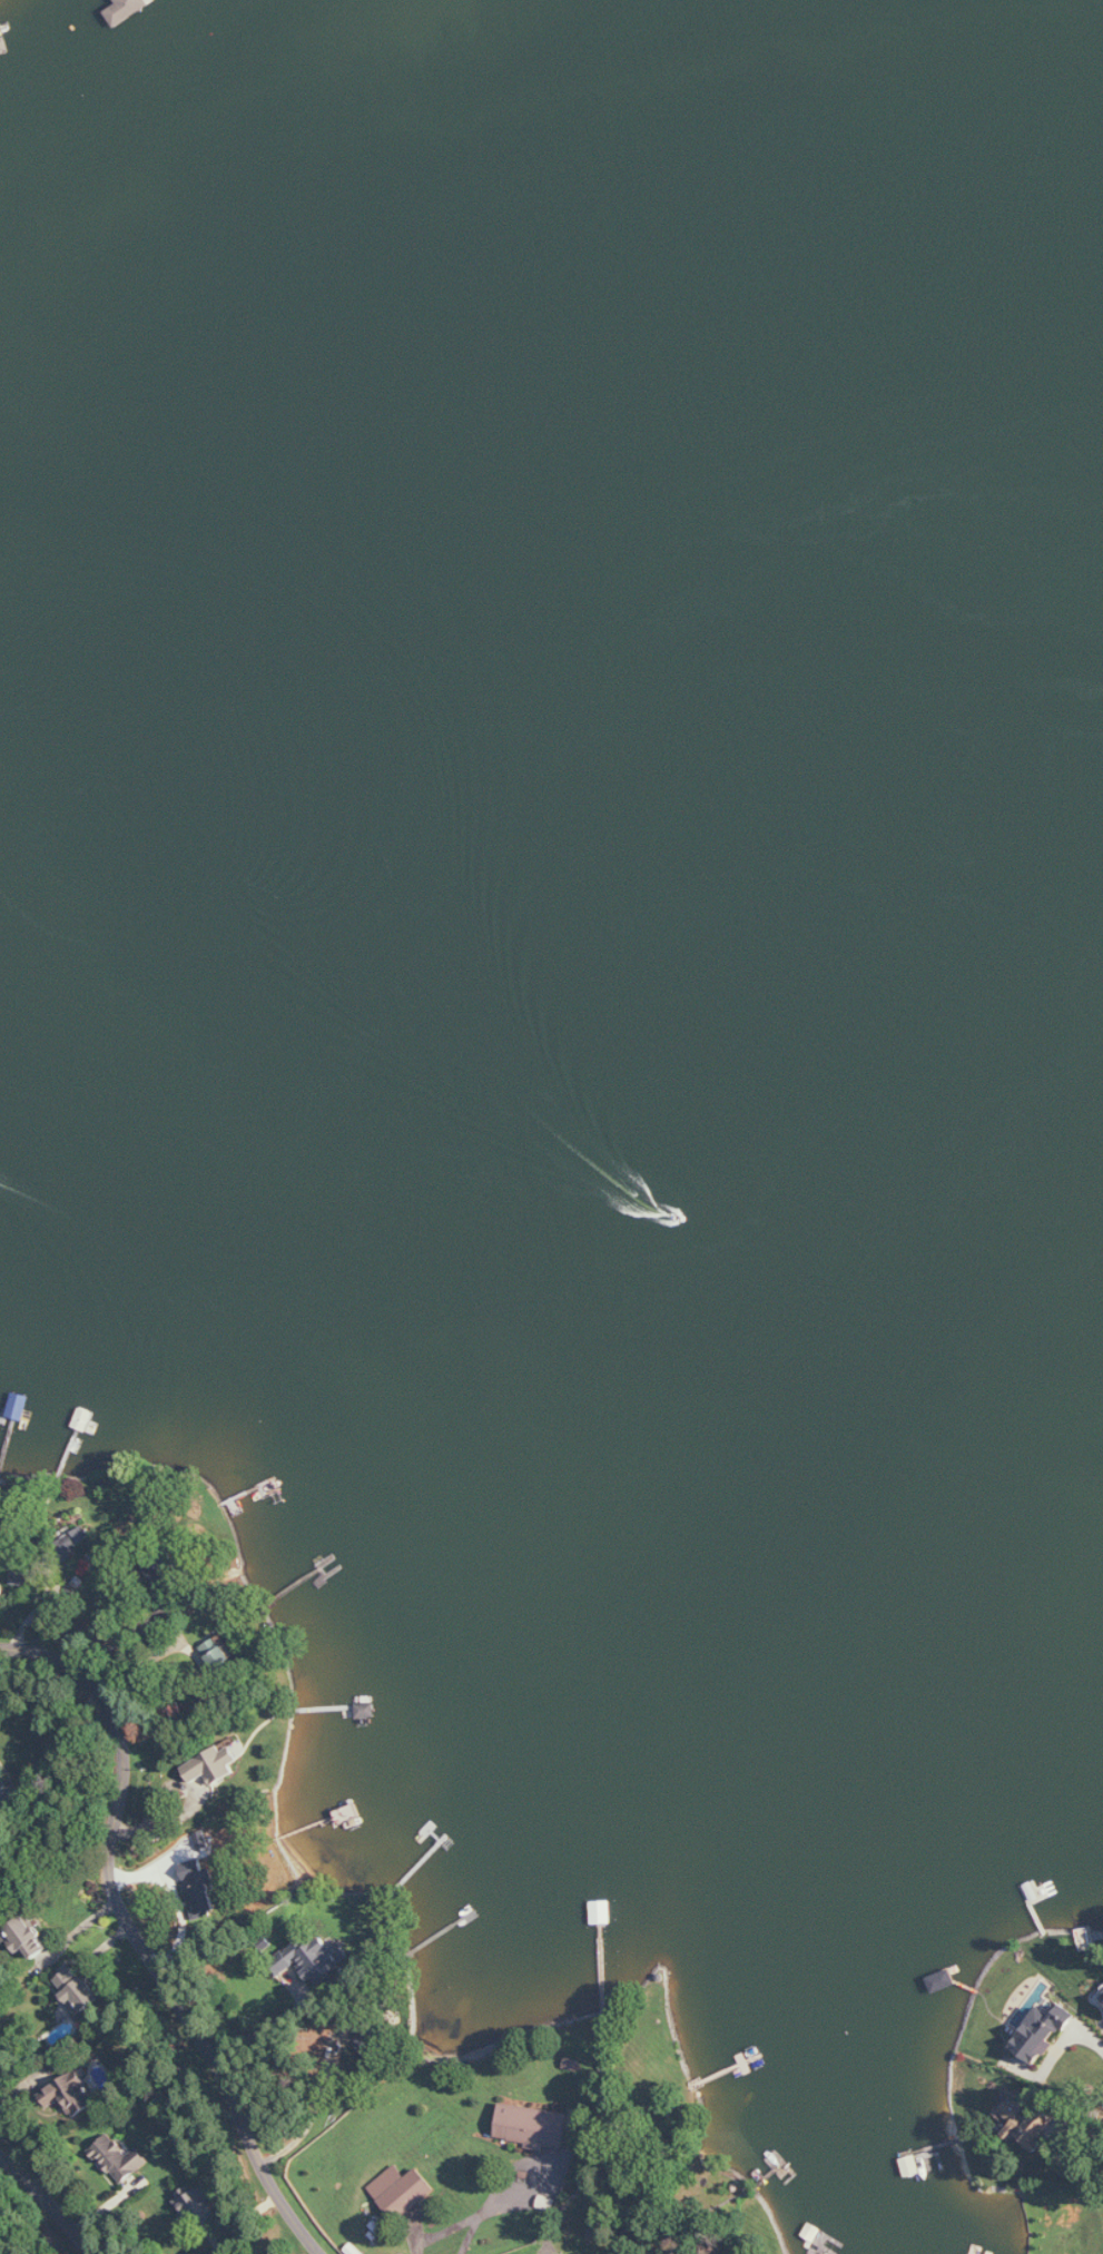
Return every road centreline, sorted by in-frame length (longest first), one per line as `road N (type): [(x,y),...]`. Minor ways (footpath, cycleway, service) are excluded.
road 1 (residential): [(318,2253),(115,1897),(107,1860),(130,1755),(104,1695),(58,1660),(0,1651)]
road 2 (residential): [(0,2152),(92,2253)]

